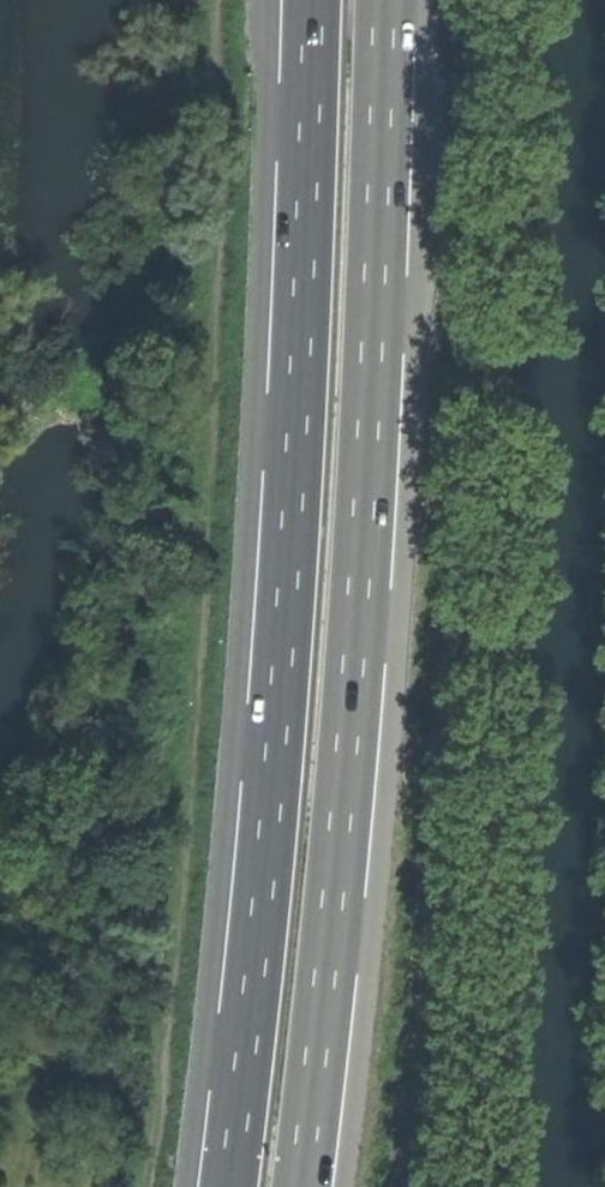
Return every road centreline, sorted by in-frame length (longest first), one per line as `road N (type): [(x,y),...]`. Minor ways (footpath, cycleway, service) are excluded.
road 1 (track): [(153,1186),(192,816),(182,705),(220,288),(217,0)]
road 2 (trunk): [(300,1186),(350,743),(384,0)]
road 3 (trunk): [(313,0),(279,744),(230,1186)]
road 4 (track): [(482,0),(453,1186)]

